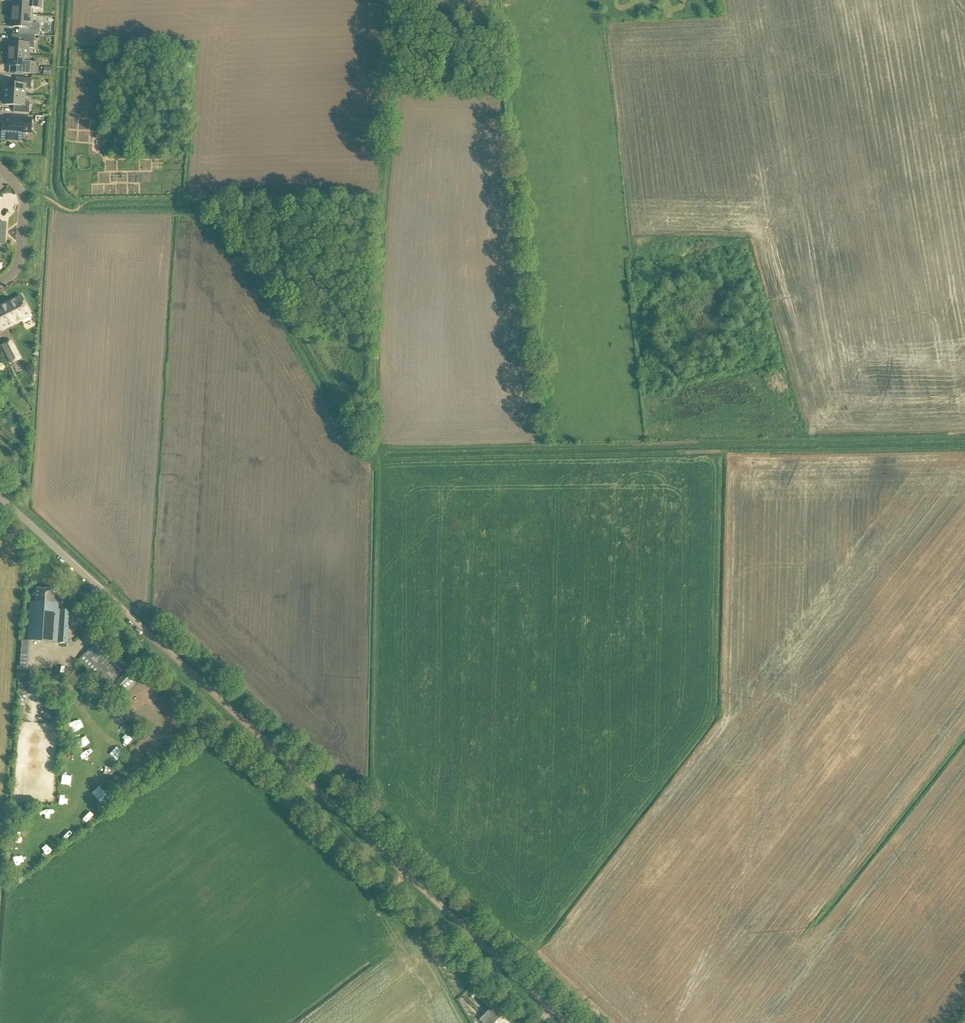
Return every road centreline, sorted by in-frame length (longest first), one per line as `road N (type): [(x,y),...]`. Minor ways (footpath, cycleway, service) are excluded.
road 1 (unclassified): [(567,1022),(0,495)]
road 2 (track): [(380,464),(400,0)]
road 3 (residential): [(0,168),(23,210),(18,265),(0,282)]

